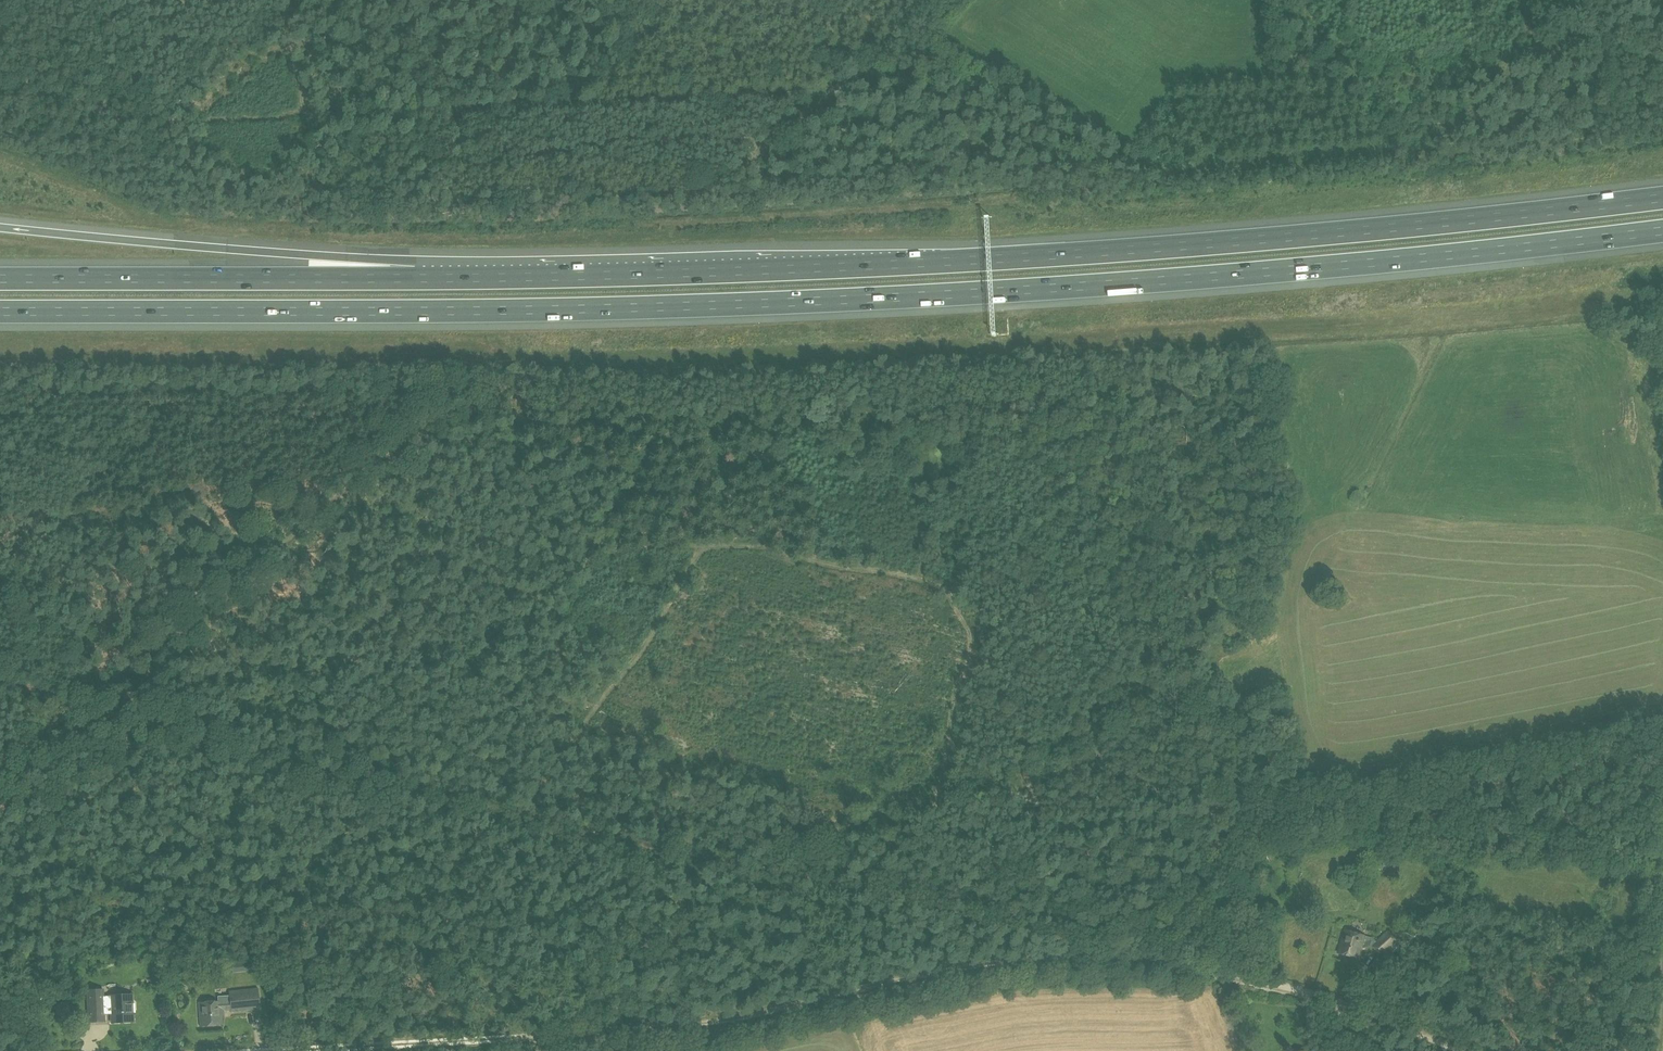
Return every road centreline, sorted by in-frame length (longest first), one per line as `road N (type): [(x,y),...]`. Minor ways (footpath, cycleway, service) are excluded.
road 1 (motorway): [(0,311),(848,300),(1225,276),(1662,231)]
road 2 (motorway): [(1662,197),(1093,253),(482,273)]
road 3 (track): [(521,1038),(661,1031),(1017,959),(1095,953),(1296,988),(1458,1050)]
road 4 (motorway): [(482,273),(0,227)]
road 5 (motorway): [(482,273),(0,275)]
road 6 (track): [(242,1050),(521,1038)]
road 7 (track): [(81,705),(272,551)]
road 8 (track): [(272,551),(438,418)]
road 9 (track): [(824,90),(952,0)]

